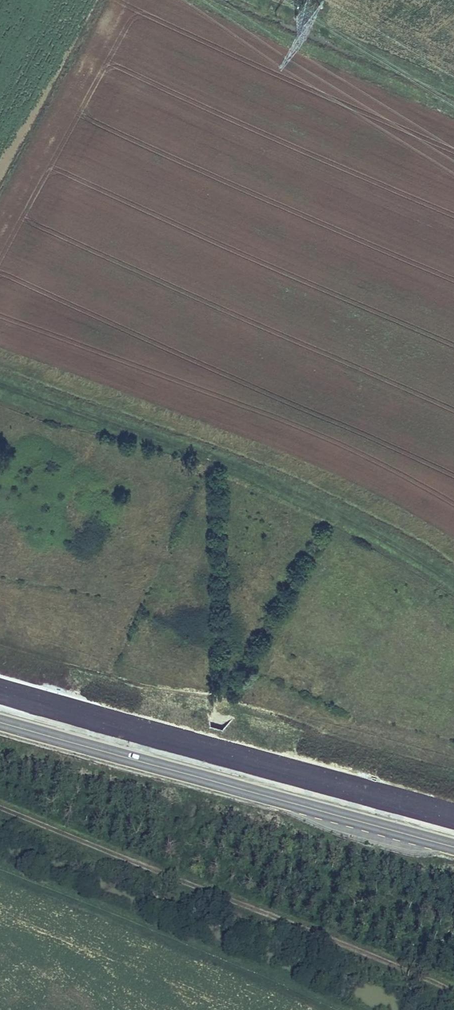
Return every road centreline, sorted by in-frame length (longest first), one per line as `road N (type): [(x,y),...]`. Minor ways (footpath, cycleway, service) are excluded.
road 1 (track): [(0,379),(278,478),(453,577)]
road 2 (track): [(453,991),(0,802)]
road 3 (motorway): [(453,817),(0,691)]
road 4 (motorway): [(0,722),(453,848)]
road 5 (track): [(0,870),(346,1009)]

